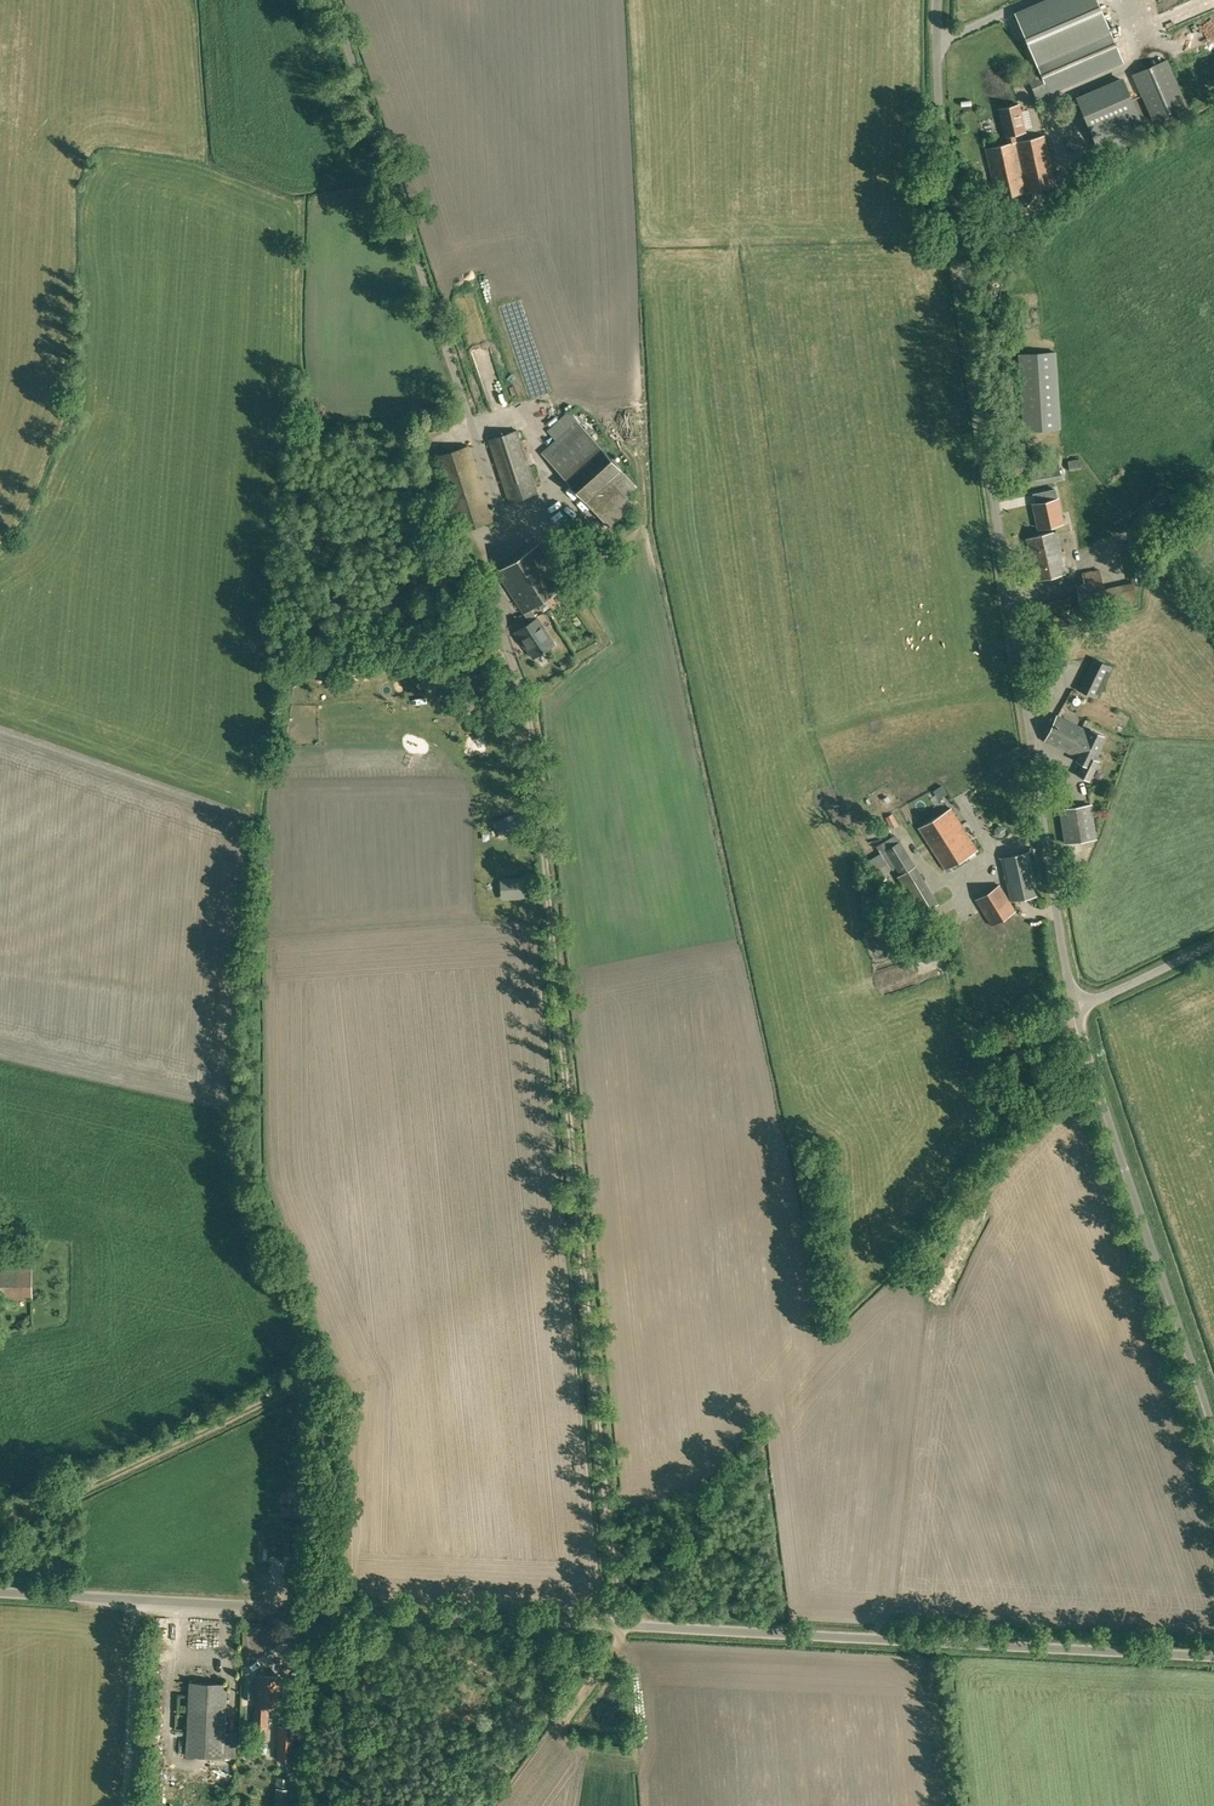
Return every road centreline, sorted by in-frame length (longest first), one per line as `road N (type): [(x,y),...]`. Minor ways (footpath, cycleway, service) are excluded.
road 1 (unclassified): [(1213,1659),(0,1595)]
road 2 (unclassified): [(1084,998),(1064,962),(951,222),(937,122),(935,0)]
road 3 (track): [(256,813),(232,1157),(312,1376),(0,1529)]
road 4 (track): [(529,715),(620,1625)]
road 5 (unclassified): [(1213,1433),(1079,1031),(1084,998)]
road 6 (unclassified): [(1213,941),(1084,998)]
road 7 (track): [(554,1732),(619,1646),(620,1625)]

